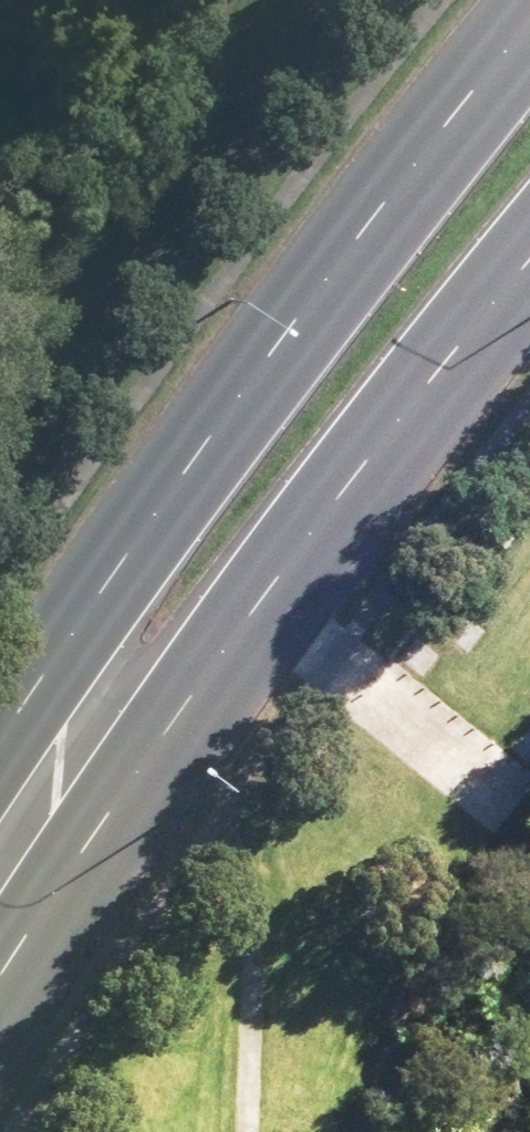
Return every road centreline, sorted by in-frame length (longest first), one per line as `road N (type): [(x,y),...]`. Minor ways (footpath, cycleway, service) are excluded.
road 1 (primary): [(2,878),(139,536),(306,307),(529,28)]
road 2 (primary): [(529,252),(227,643),(2,878)]

